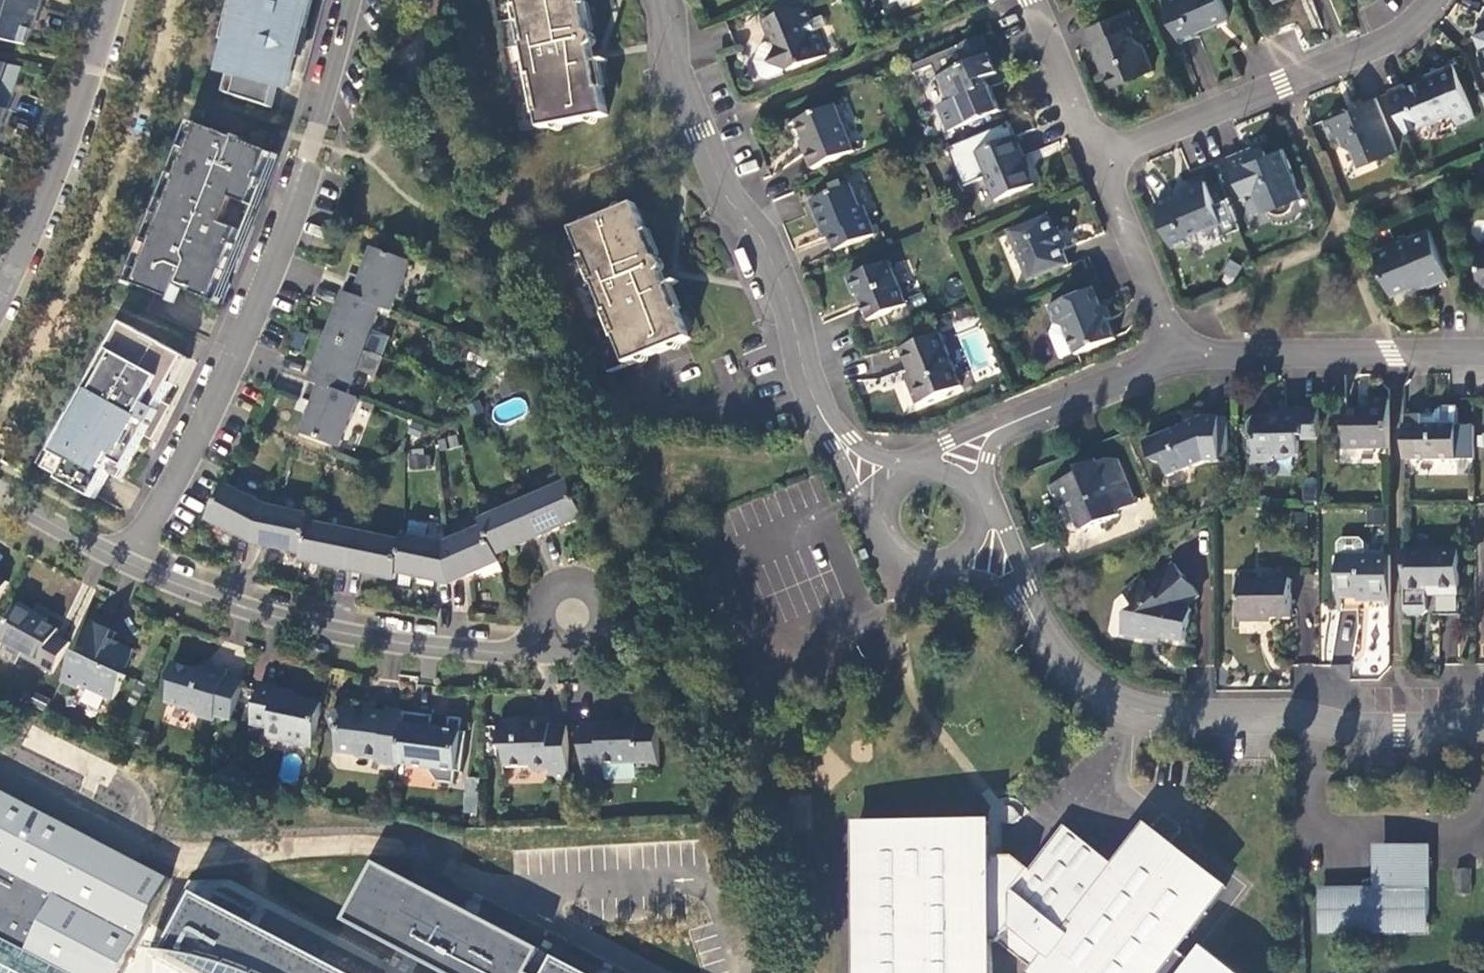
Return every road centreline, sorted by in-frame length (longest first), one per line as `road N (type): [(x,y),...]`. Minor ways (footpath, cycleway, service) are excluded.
road 1 (residential): [(352,0),(288,234),(234,363),(130,563)]
road 2 (tertiary): [(1043,639),(1087,685),(1162,716),(1286,716),(1399,733),(1483,720)]
road 3 (residential): [(130,563),(265,614),(443,649),(522,650),(575,616)]
road 4 (tertiary): [(665,0),(676,73),(726,198),(760,236),(817,405)]
road 5 (residential): [(1101,159),(1368,52),(1414,24),(1434,0)]
road 6 (residential): [(111,0),(57,167),(0,290)]
road 7 (residential): [(1483,355),(1176,356)]
road 8 (residential): [(1176,356),(1101,159)]
road 9 (residential): [(1101,159),(1032,0)]
road 10 (residential): [(1176,356),(1024,418)]
road 11 (residential): [(0,496),(130,563)]
road 12 (tertiary): [(1043,639),(1006,532),(982,512)]
road 13 (tertiary): [(933,567),(984,585),(1043,639)]
road 14 (tertiary): [(817,405),(857,492),(888,504)]
road 15 (tertiary): [(919,473),(852,441),(817,405)]

